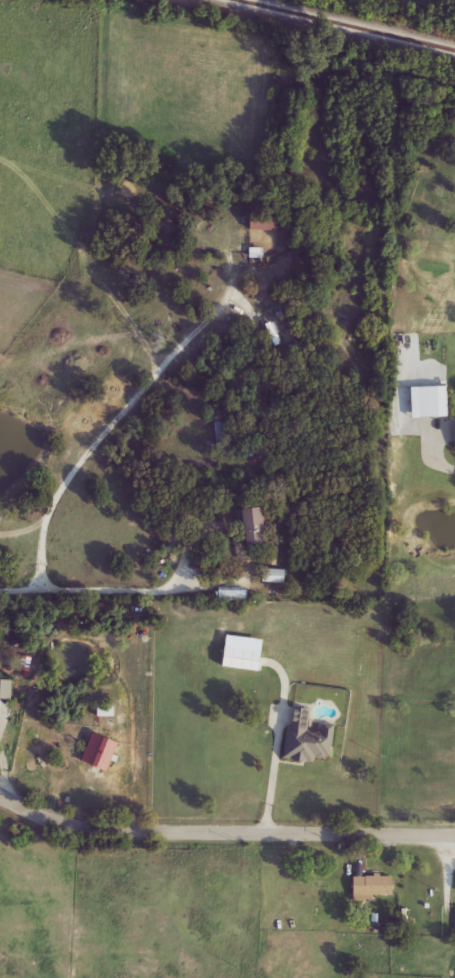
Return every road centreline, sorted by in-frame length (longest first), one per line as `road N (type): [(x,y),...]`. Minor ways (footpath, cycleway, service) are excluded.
road 1 (tertiary): [(454,829),(62,829),(0,792)]
road 2 (residential): [(0,527),(26,530),(51,514),(73,469),(226,302)]
road 3 (residential): [(0,592),(224,582)]

